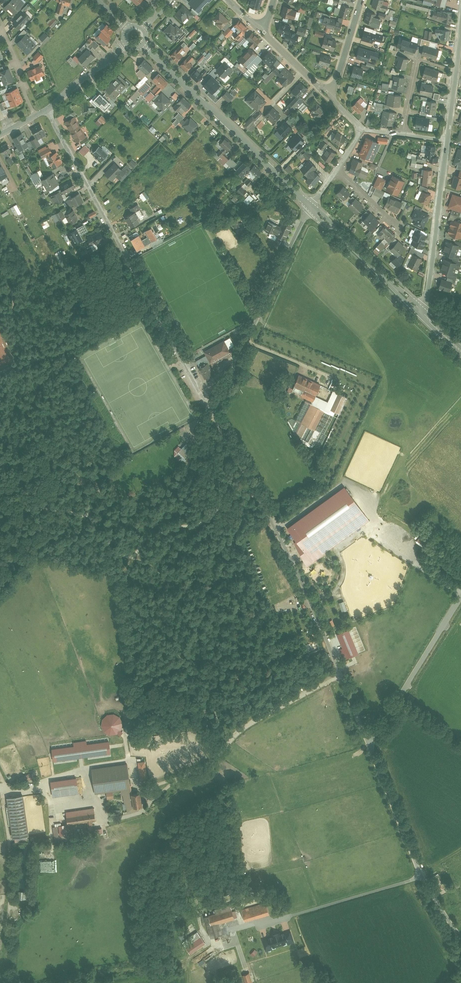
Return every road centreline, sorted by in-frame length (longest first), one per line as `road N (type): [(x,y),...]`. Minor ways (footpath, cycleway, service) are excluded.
road 1 (unclassified): [(213,413),(46,110)]
road 2 (unclassified): [(340,675),(213,413)]
road 3 (secondary): [(143,45),(310,206)]
road 4 (residential): [(310,206),(213,413)]
road 5 (unclassified): [(370,750),(421,876),(460,939)]
road 6 (track): [(0,779),(10,890),(4,982)]
road 7 (unclassified): [(460,598),(370,750)]
road 8 (residential): [(419,310),(447,140)]
road 9 (unclassified): [(340,675),(245,728),(216,759)]
road 10 (secondary): [(310,206),(419,310)]
road 11 (track): [(189,971),(154,965),(71,982)]
road 12 (track): [(288,913),(211,942),(189,971)]

